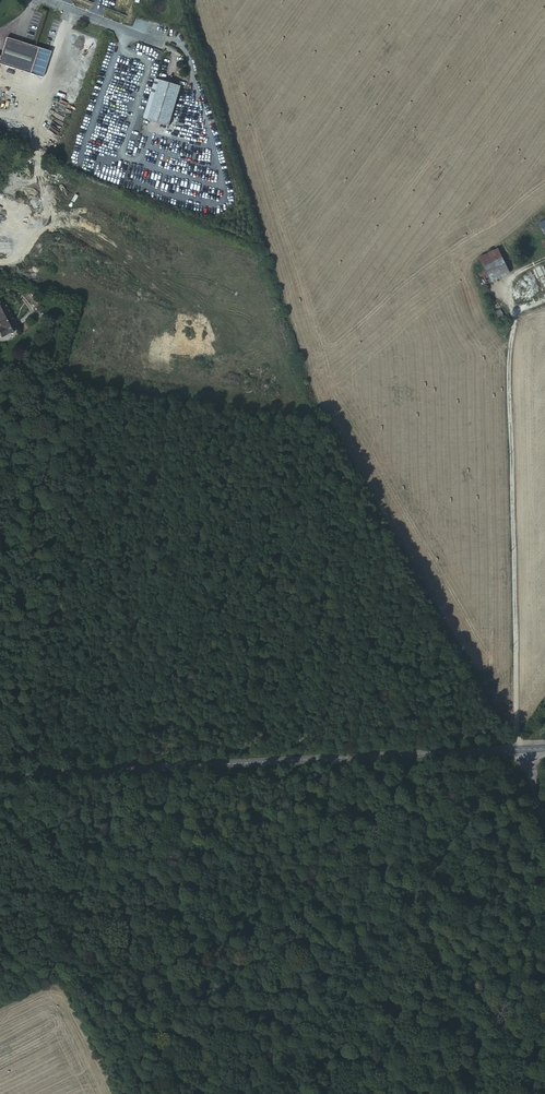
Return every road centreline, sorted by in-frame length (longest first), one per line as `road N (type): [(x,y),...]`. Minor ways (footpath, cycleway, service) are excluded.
road 1 (tertiary): [(521,747),(0,775)]
road 2 (unclassified): [(50,0),(167,39)]

